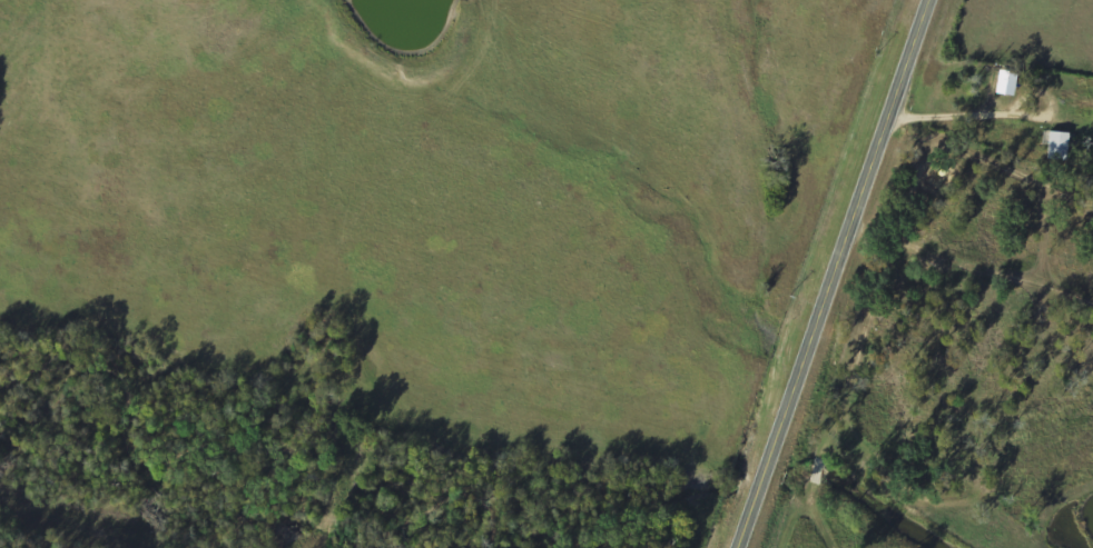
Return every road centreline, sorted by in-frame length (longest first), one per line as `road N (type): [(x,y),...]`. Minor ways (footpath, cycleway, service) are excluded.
road 1 (secondary): [(742,547),(927,0)]

